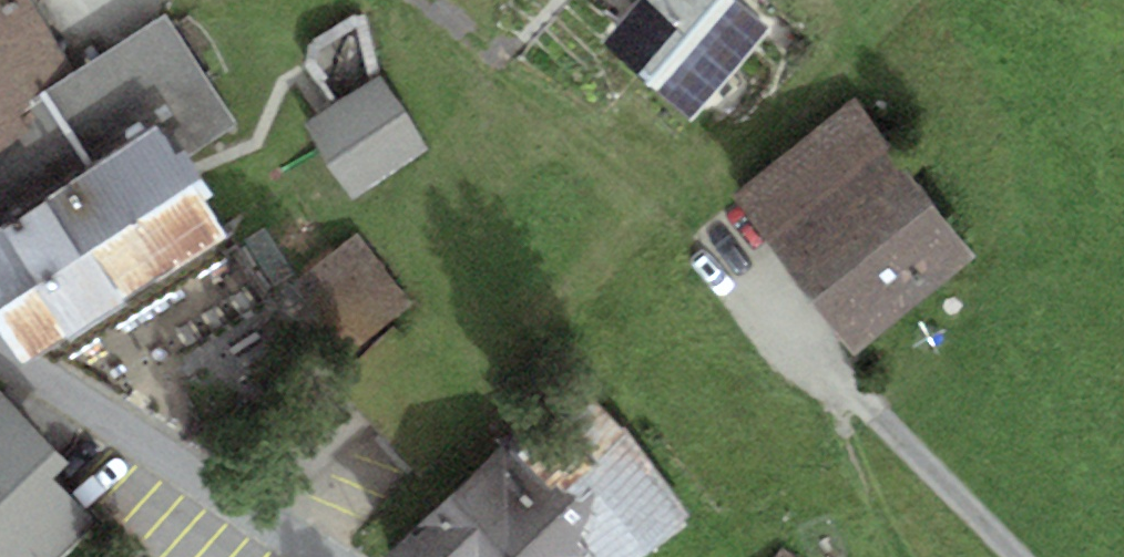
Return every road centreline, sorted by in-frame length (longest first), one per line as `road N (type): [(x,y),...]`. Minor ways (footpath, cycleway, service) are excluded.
road 1 (unclassified): [(0,352),(317,556)]
road 2 (residential): [(1010,556),(839,380)]

